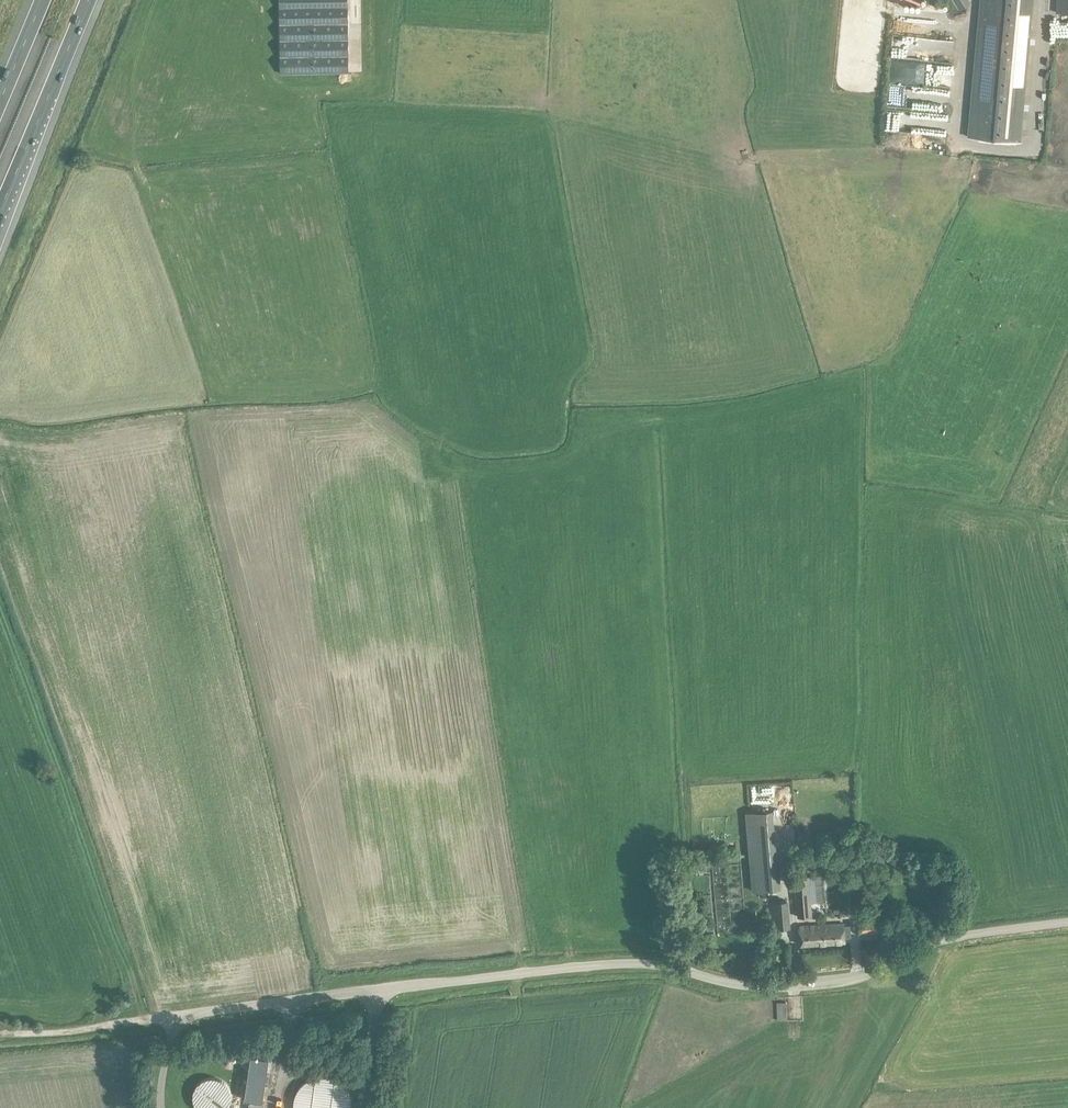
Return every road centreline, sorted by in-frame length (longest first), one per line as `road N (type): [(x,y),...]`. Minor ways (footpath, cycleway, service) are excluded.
road 1 (unclassified): [(0,1033),(606,964),(663,966),(744,985),(842,979),(894,967),(941,939),(1067,921)]
road 2 (motorway): [(0,210),(88,0)]

